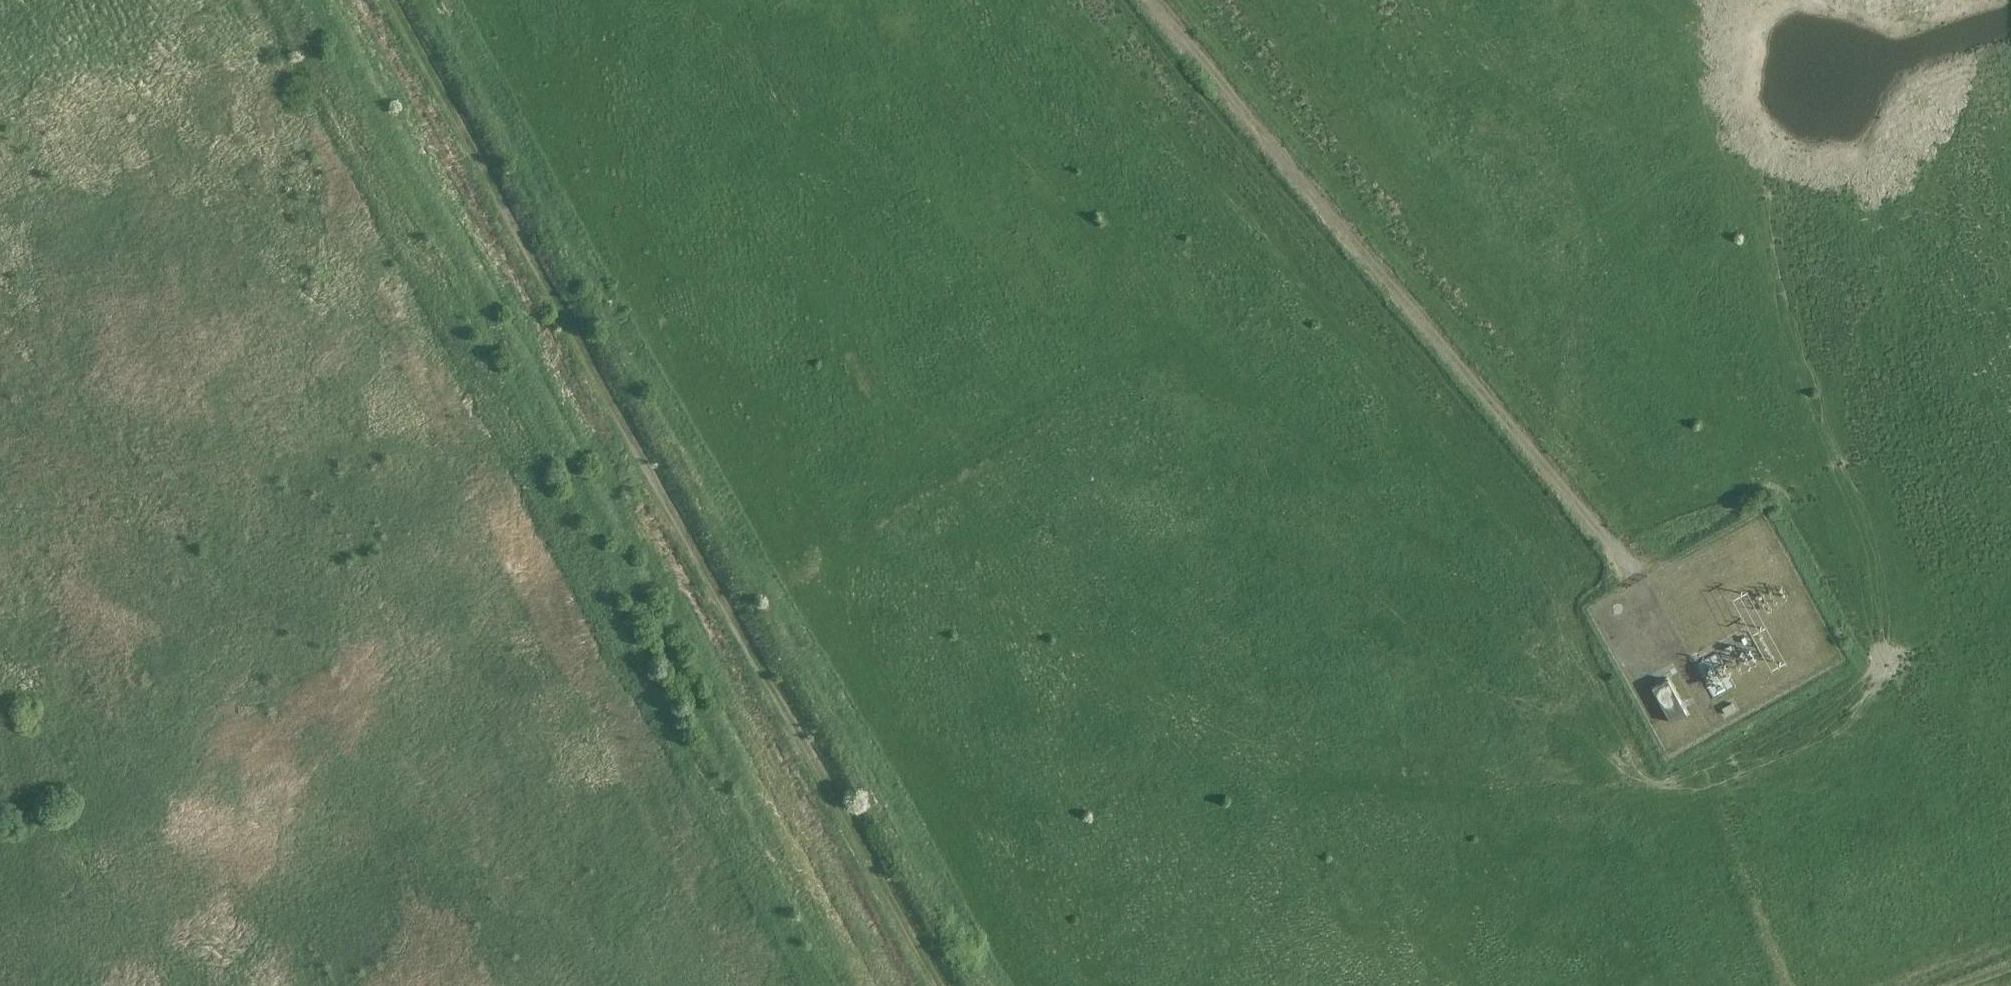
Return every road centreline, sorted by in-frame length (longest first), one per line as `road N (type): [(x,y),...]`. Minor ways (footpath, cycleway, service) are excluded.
road 1 (track): [(388,0),(942,985)]
road 2 (track): [(1716,721),(1638,572),(1147,0)]

